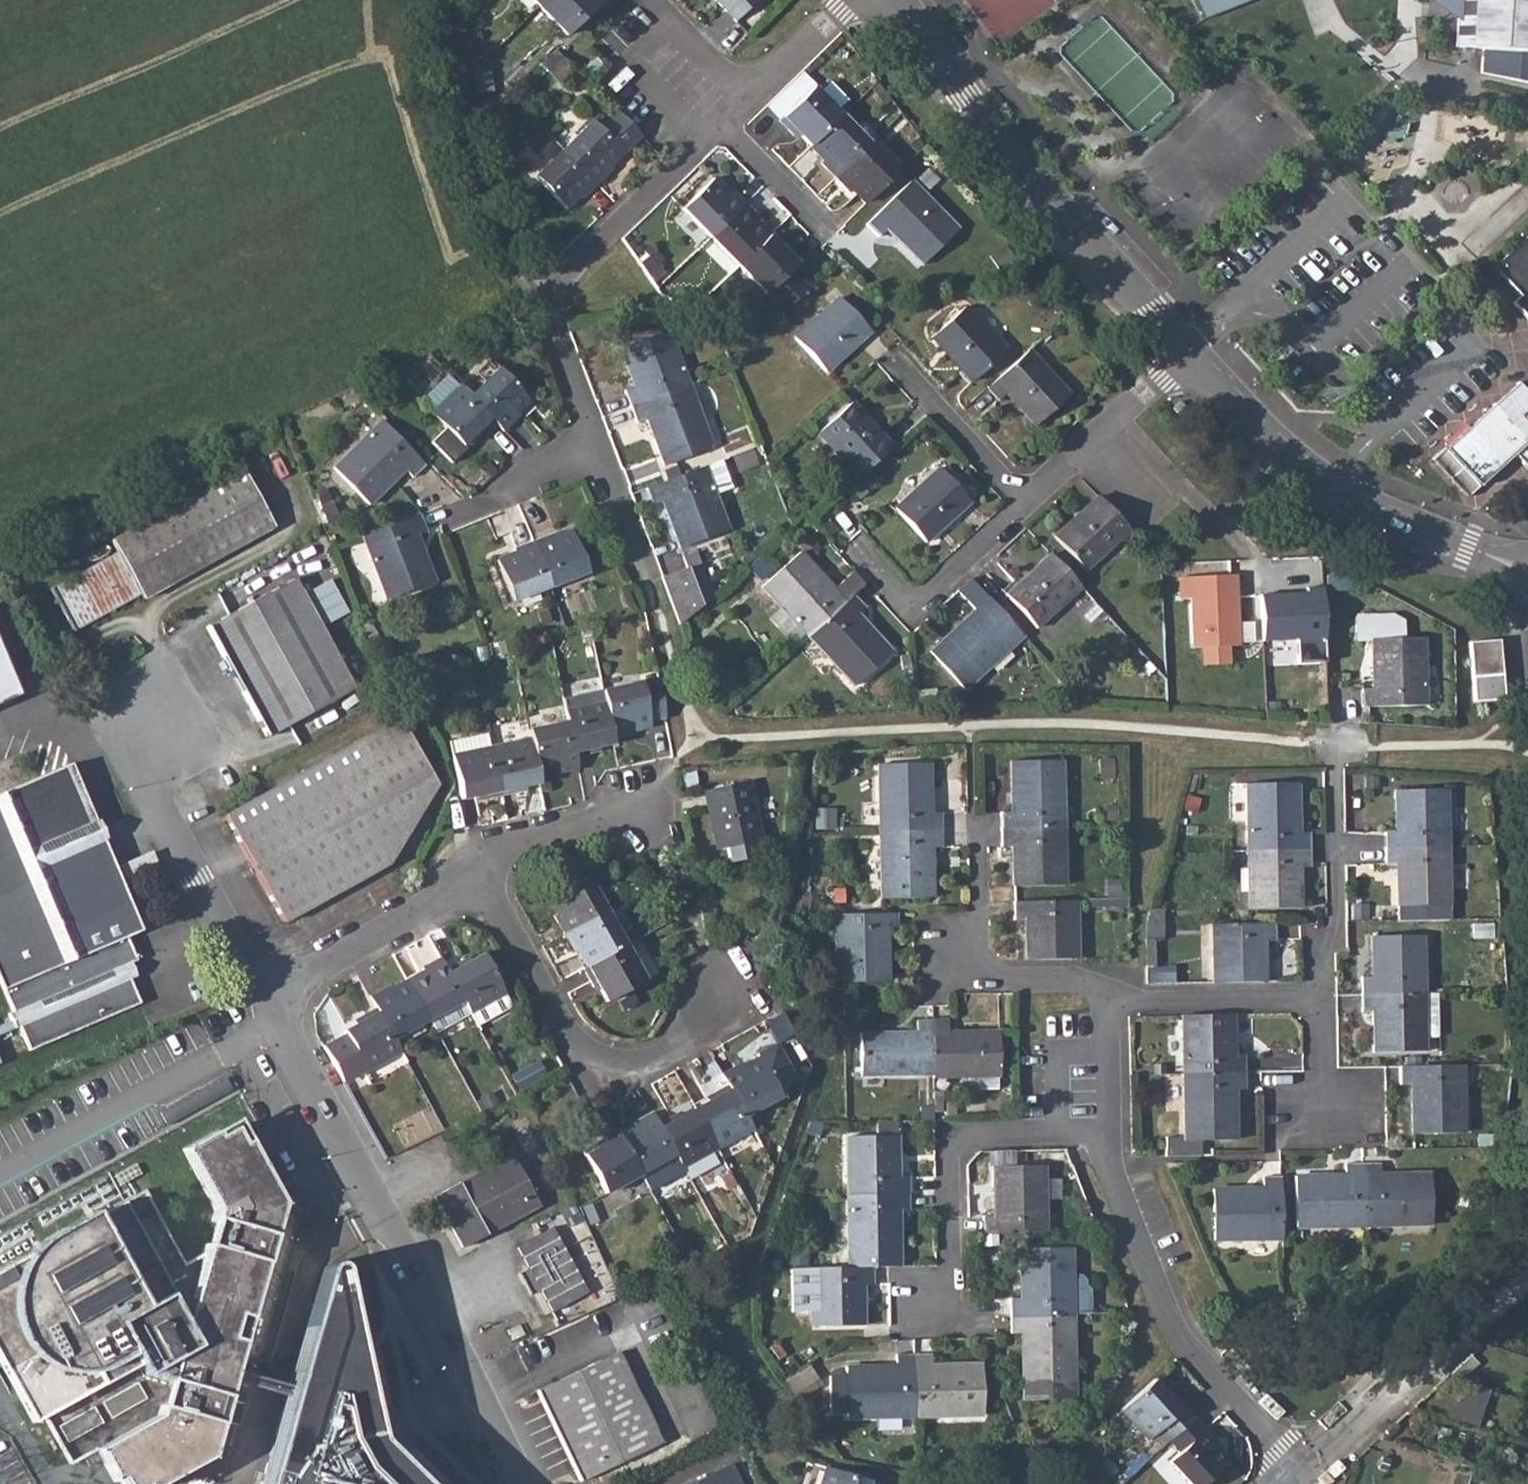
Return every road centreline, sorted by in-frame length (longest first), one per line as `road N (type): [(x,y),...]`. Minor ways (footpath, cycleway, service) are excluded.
road 1 (residential): [(518,1483),(266,1000)]
road 2 (tertiary): [(1190,351),(1002,145),(900,0)]
road 3 (tertiary): [(1525,570),(1328,484),(1284,450),(1190,351)]
road 4 (residential): [(723,126),(559,288),(556,334),(599,442)]
road 5 (residential): [(1106,1138),(1107,1172),(1177,1339),(1292,1470)]
road 6 (residential): [(722,988),(662,1058),(612,1064),(585,1053),(558,1020),(479,875)]
road 7 (residential): [(911,1312),(953,1312),(953,1138),(1106,1138)]
road 8 (track): [(553,303),(504,259),(472,178),(440,0)]
road 9 (residential): [(1527,1261),(1292,1470)]
road 10 (residential): [(266,1000),(159,802),(155,717)]
road 11 (residential): [(977,830),(974,920),(963,965),(1018,982),(1075,981),(1112,1003)]
road 12 (residential): [(1335,742),(1335,940),(1316,945),(1317,1003)]
road 13 (residential): [(479,875),(266,1000)]
road 14 (residential): [(1025,502),(913,605),(854,542)]
road 15 (residential): [(1190,351),(1025,502)]
road 16 (residential): [(1317,1003),(1112,1003)]
road 17 (residential): [(888,351),(1025,502)]
road 18 (residential): [(599,442),(657,616)]
road 19 (residential): [(634,811),(509,845),(479,875)]
road 20 (residential): [(460,518),(599,442)]
road 21 (residential): [(826,231),(723,126)]
road 22 (residential): [(856,0),(751,99)]
road 23 (residential): [(654,0),(751,99)]
road 24 (residential): [(1112,1003),(1106,1138)]

